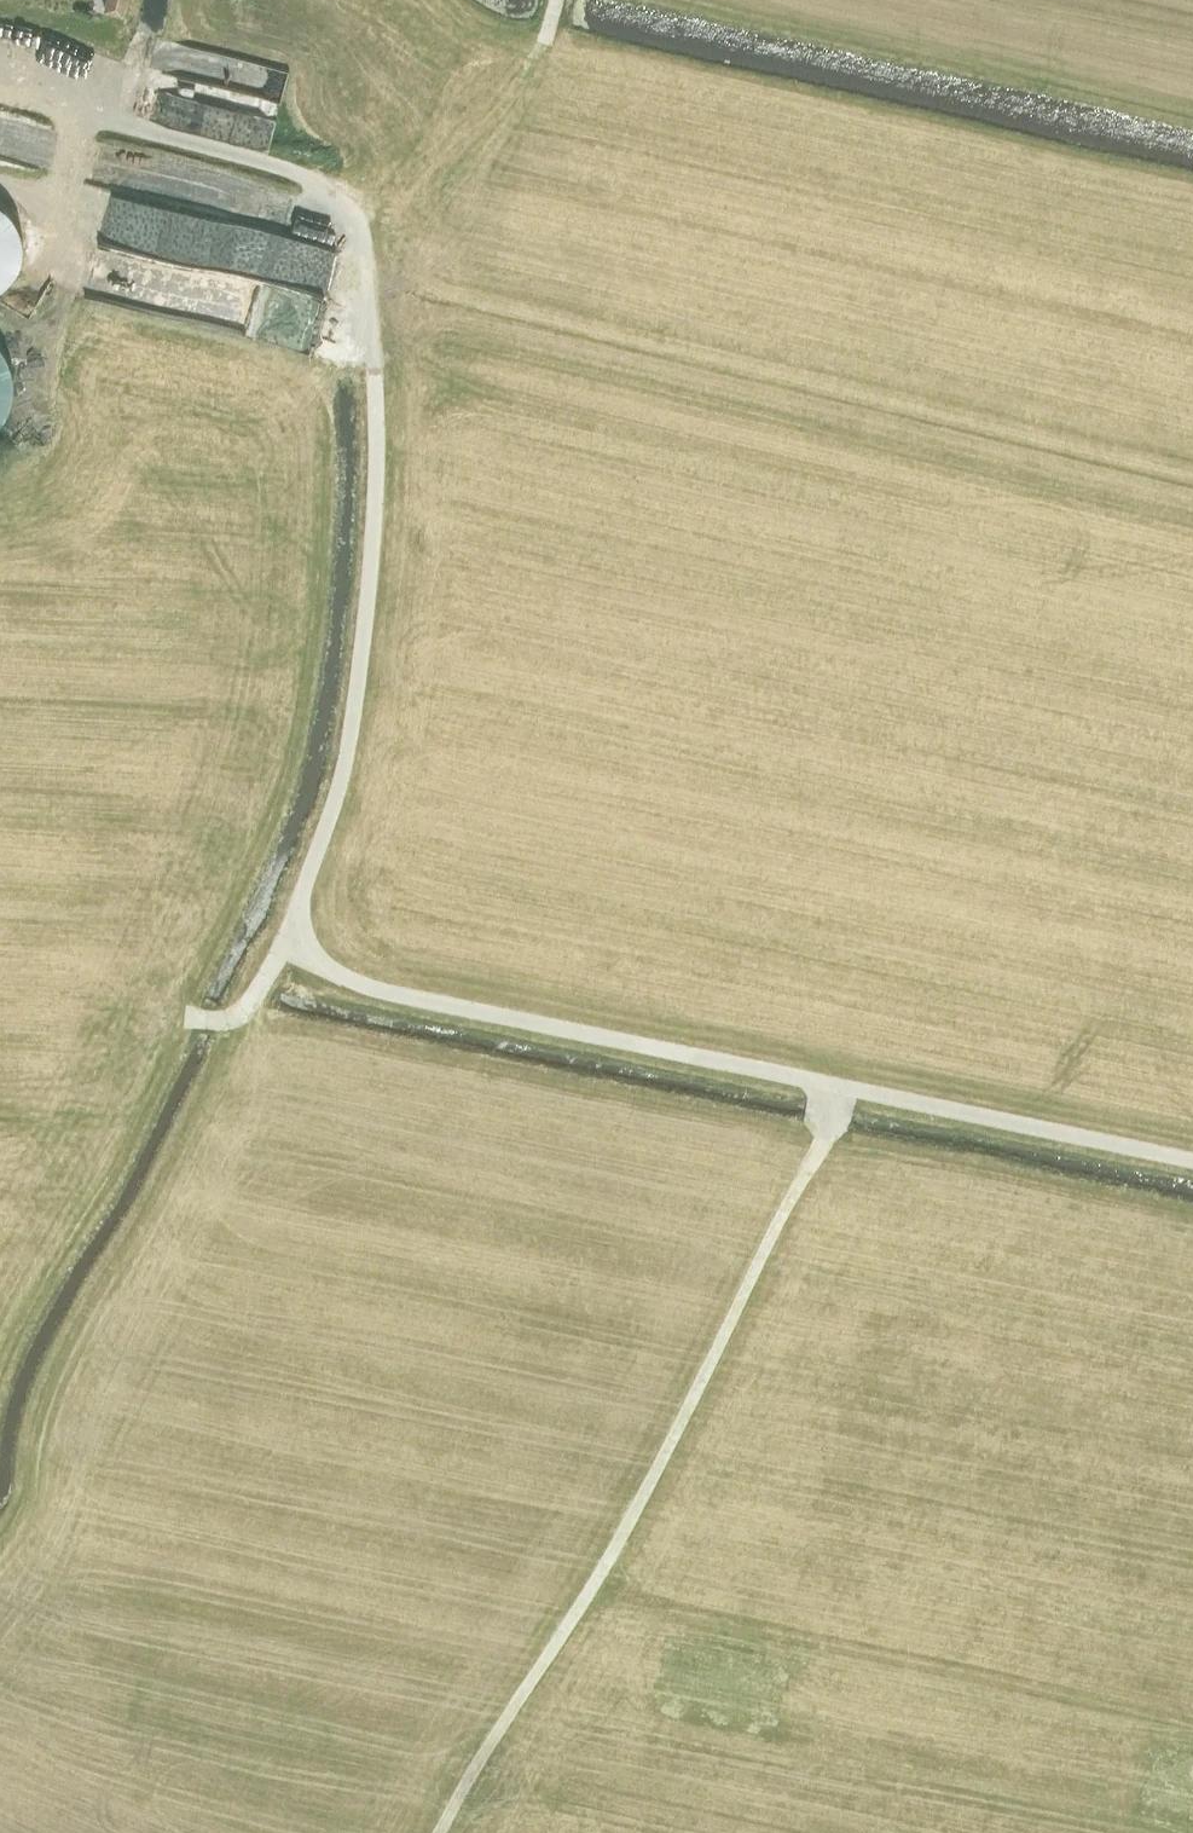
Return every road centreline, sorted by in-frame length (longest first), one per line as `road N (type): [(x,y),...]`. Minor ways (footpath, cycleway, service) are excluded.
road 1 (track): [(1192,1161),(419,999),(371,987),(316,956),(300,914),(348,764),(376,508),(376,373),(356,218),(334,189),(302,174),(100,117),(79,100),(0,74)]
road 2 (track): [(443,1832),(654,1481),(828,1133),(838,1087)]
road 3 (track): [(300,914),(238,1017),(191,1017)]

